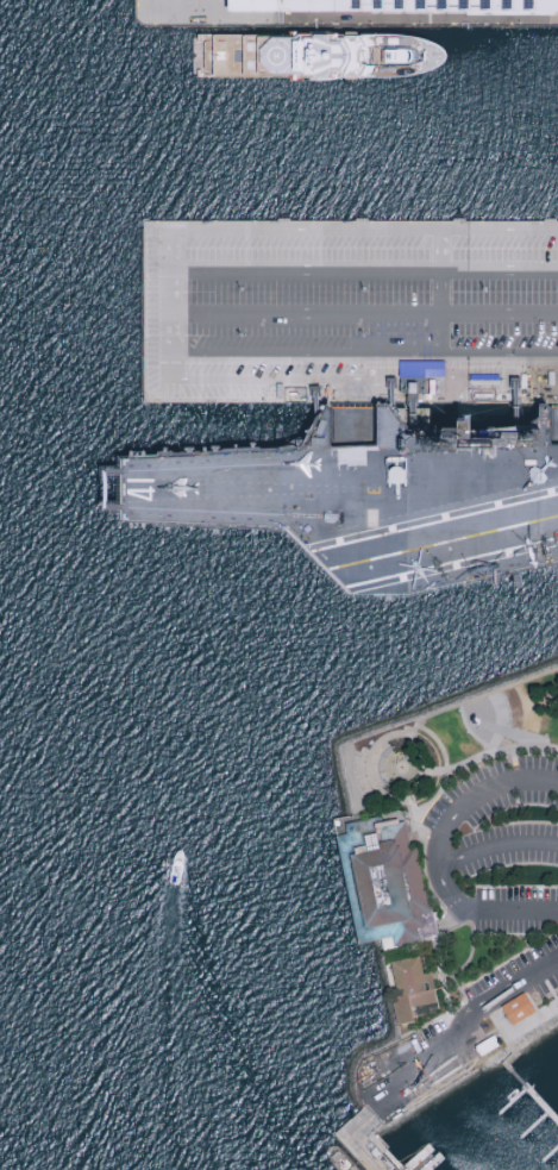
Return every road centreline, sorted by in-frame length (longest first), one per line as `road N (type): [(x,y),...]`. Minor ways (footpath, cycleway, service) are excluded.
road 1 (residential): [(557,232),(173,237)]
road 2 (residential): [(557,786),(516,781),(477,796),(446,824),(435,852),(443,887),(468,913),(557,915)]
road 3 (residential): [(557,960),(484,1003),(465,1030),(385,1082),(375,1116)]
road 4 (residential): [(169,317),(169,350),(181,359),(375,359)]
road 5 (residential): [(375,359),(557,360)]

